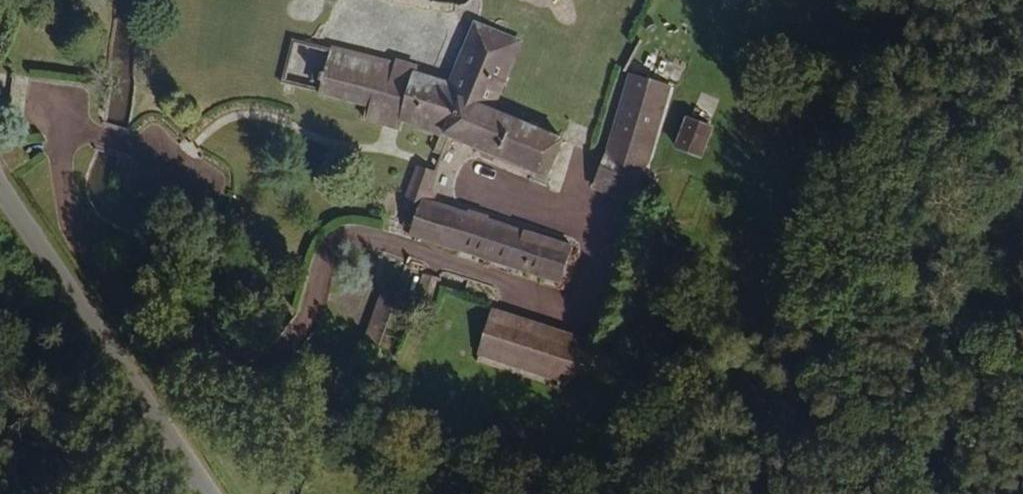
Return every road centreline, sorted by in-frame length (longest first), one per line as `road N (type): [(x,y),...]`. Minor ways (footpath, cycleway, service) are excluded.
road 1 (track): [(564,216),(584,227),(589,257),(574,307),(404,250),(328,241),(293,317),(269,349),(249,364),(223,362),(136,327),(79,269),(55,205),(54,94)]
road 2 (tertiary): [(209,493),(0,196)]
road 3 (track): [(124,146),(52,122),(0,93)]

